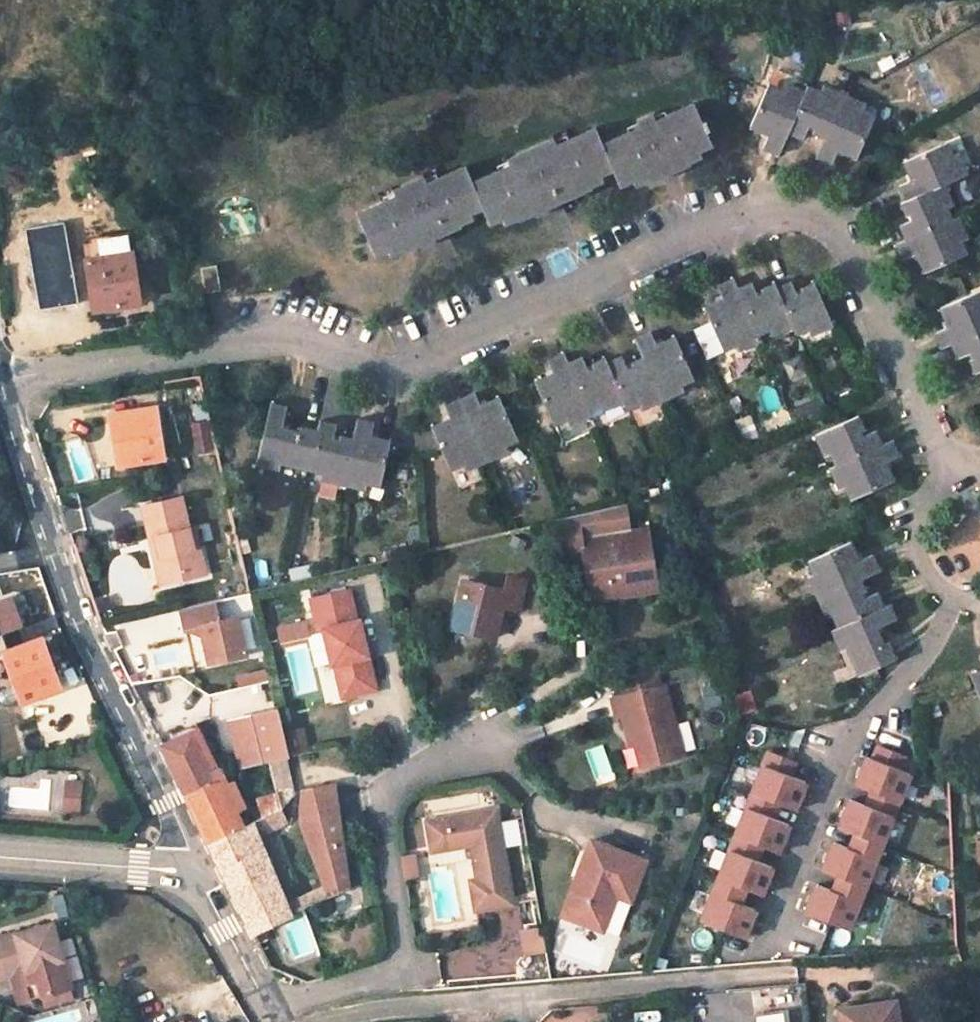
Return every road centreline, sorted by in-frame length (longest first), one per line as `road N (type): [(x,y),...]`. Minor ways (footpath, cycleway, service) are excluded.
road 1 (residential): [(952,472),(853,262),(820,220),(752,213),(393,373),(283,334),(3,384)]
road 2 (unclassified): [(54,555),(87,643),(170,801),(194,871)]
road 3 (unclassified): [(194,871),(0,857)]
road 4 (unclassified): [(3,384),(54,555)]
road 5 (residential): [(952,472),(919,505),(915,552),(944,590),(979,600)]
road 6 (unclassified): [(194,871),(277,1021)]

